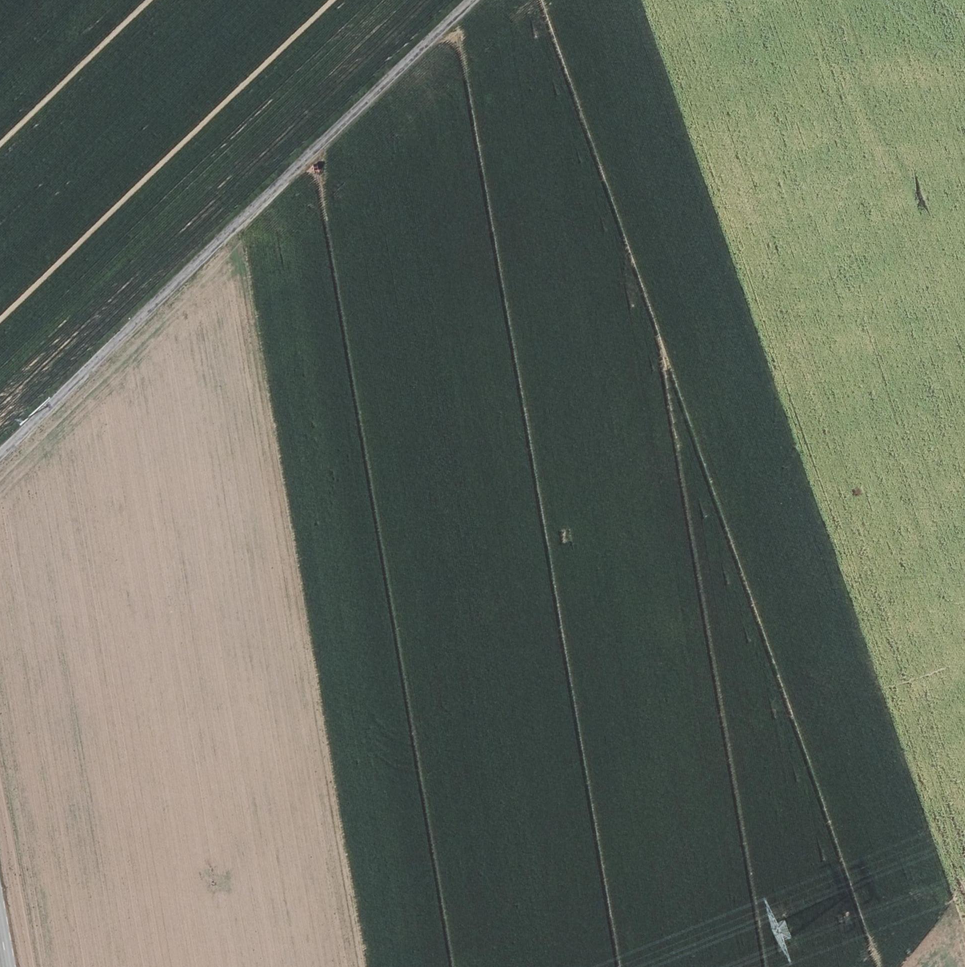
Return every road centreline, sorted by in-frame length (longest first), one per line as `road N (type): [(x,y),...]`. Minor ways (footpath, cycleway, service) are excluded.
road 1 (unclassified): [(0,455),(473,0)]

